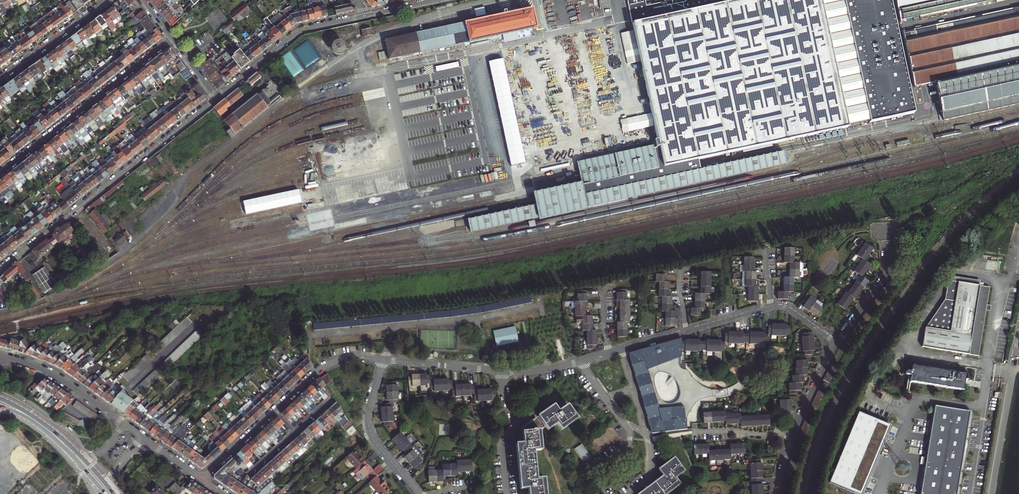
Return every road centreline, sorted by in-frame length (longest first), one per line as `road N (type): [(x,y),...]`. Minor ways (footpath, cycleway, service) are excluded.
road 1 (tertiary): [(216,100),(0,271)]
road 2 (residential): [(384,359),(323,367),(201,479)]
road 3 (residential): [(0,174),(171,39)]
road 4 (tertiary): [(366,17),(299,32),(216,100)]
road 5 (residential): [(418,493),(369,430),(384,359)]
road 6 (residential): [(0,356),(56,377),(125,424)]
road 7 (primary): [(0,407),(57,440),(106,493)]
road 8 (residential): [(107,0),(0,79)]
road 9 (residential): [(885,230),(885,277),(837,344)]

